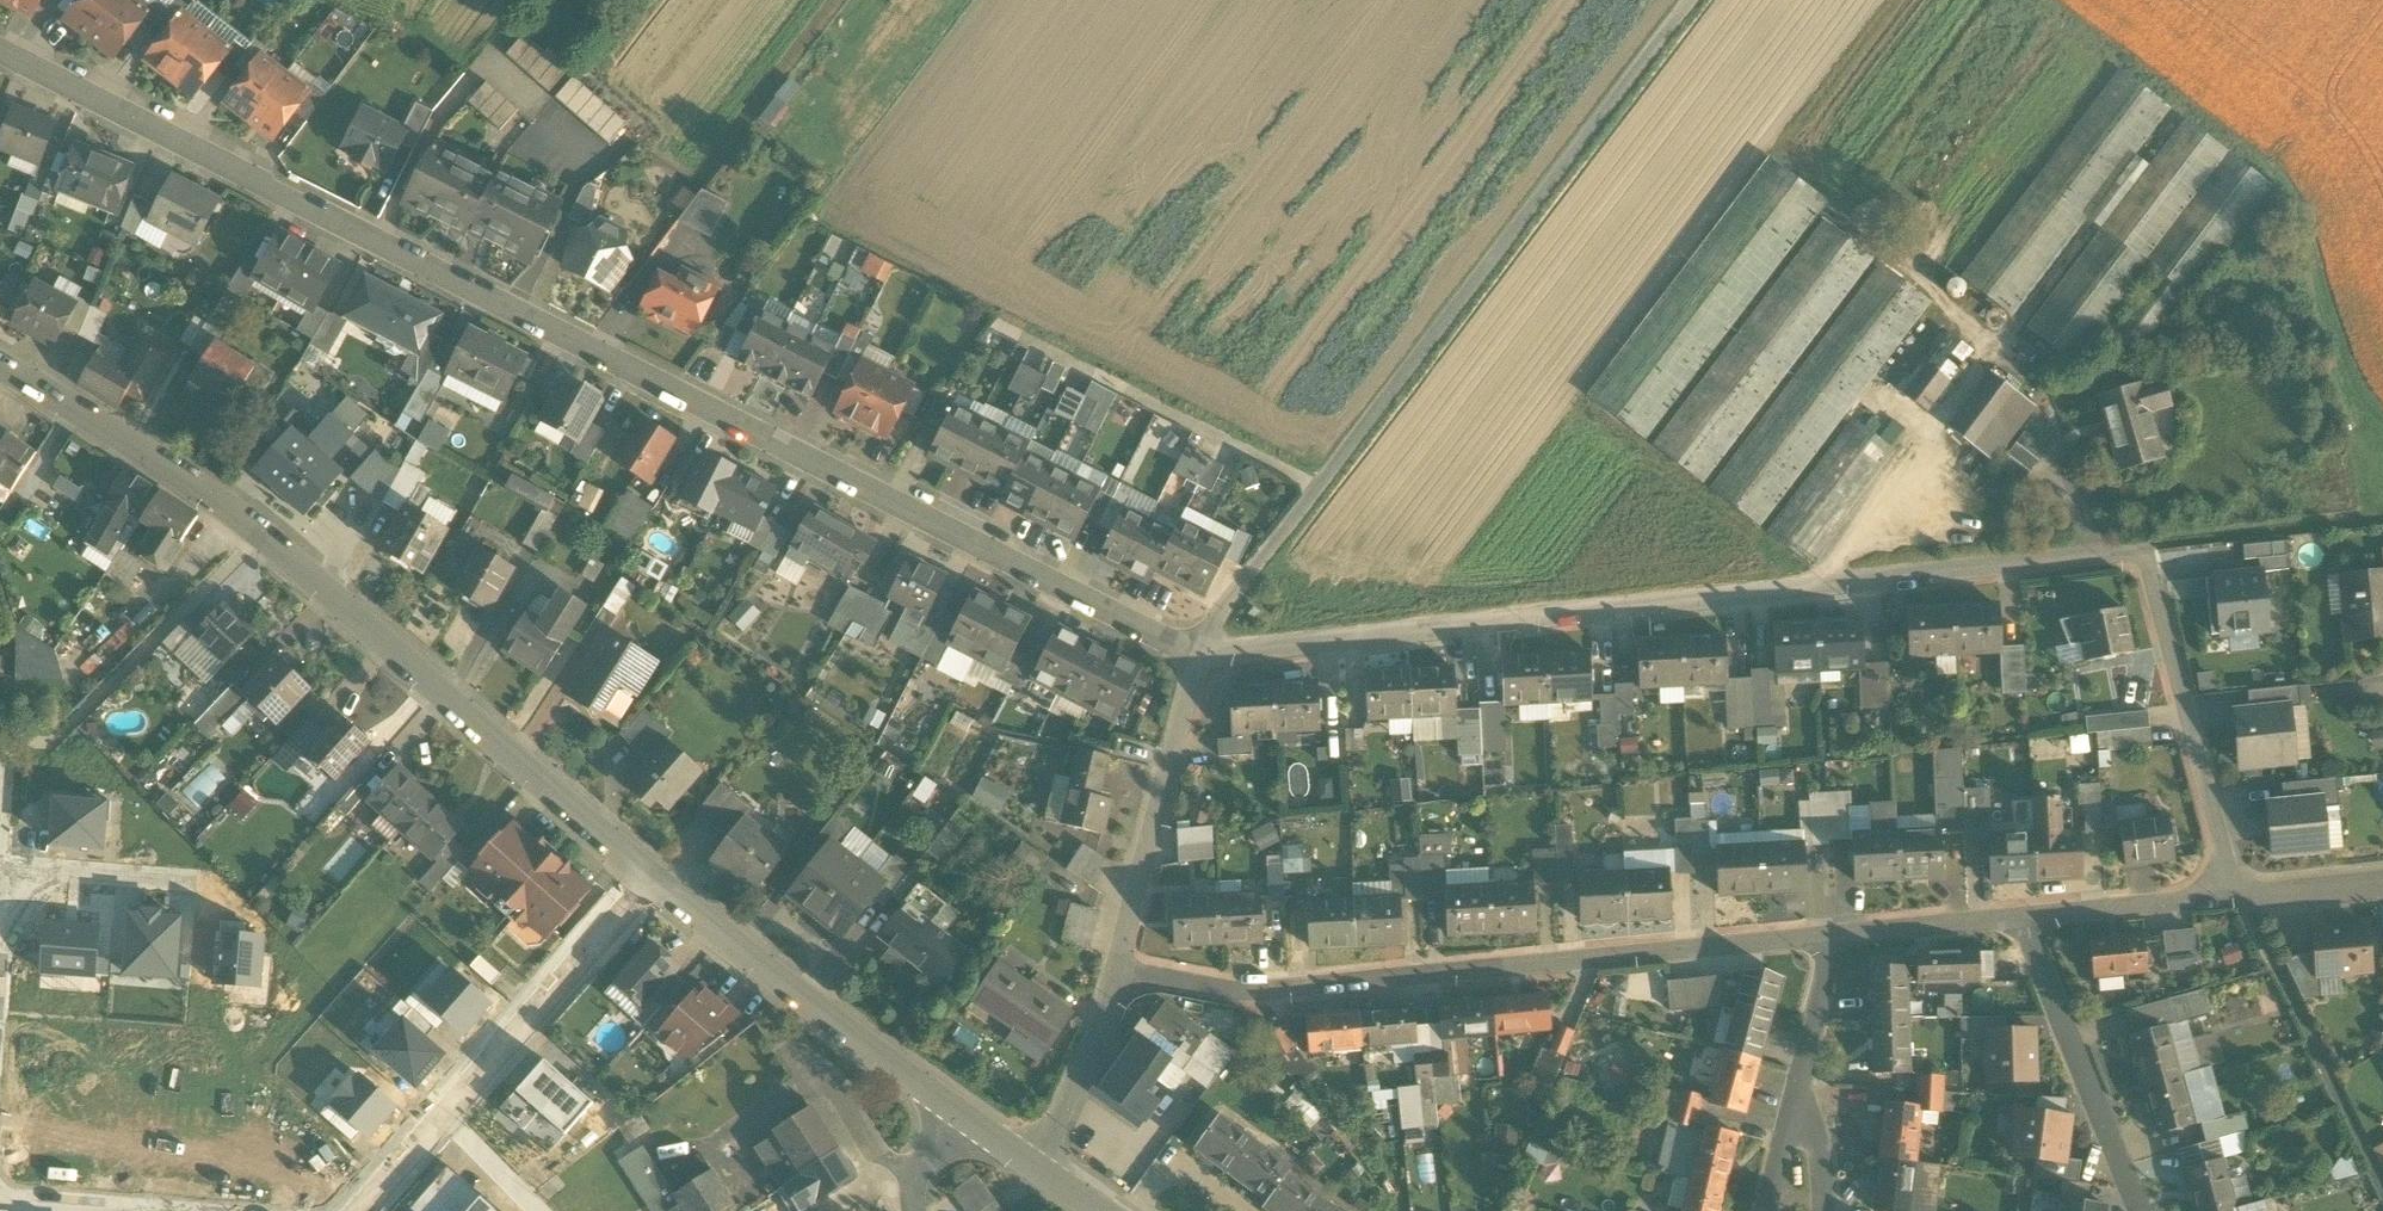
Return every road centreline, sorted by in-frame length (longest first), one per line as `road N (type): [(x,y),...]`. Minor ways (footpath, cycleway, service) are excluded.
road 1 (residential): [(1197,656),(0,56)]
road 2 (residential): [(2239,903),(2141,547),(1197,656)]
road 3 (tertiary): [(0,371),(133,444),(651,873)]
road 4 (unclassified): [(1197,656),(1217,617),(1687,0)]
road 5 (residential): [(1832,932),(1246,990),(1122,964)]
road 6 (tertiary): [(651,873),(801,1000),(953,1108)]
road 7 (residential): [(2015,915),(2140,1210)]
road 8 (residential): [(651,873),(443,1115)]
road 9 (residential): [(1122,964),(1197,656)]
road 10 (residential): [(2239,903),(2015,915)]
road 11 (residential): [(1043,1165),(1122,964)]
road 12 (residential): [(2015,915),(1832,932)]
road 13 (residential): [(0,867),(183,882)]
road 14 (residential): [(1832,932),(1797,1081)]
road 15 (residential): [(2382,885),(2239,903)]
road 16 (residential): [(1797,1081),(1763,1210)]
road 17 (residential): [(443,1115),(535,1210)]
road 18 (residential): [(1824,1210),(1797,1081)]
road 19 (residential): [(443,1115),(356,1210)]

